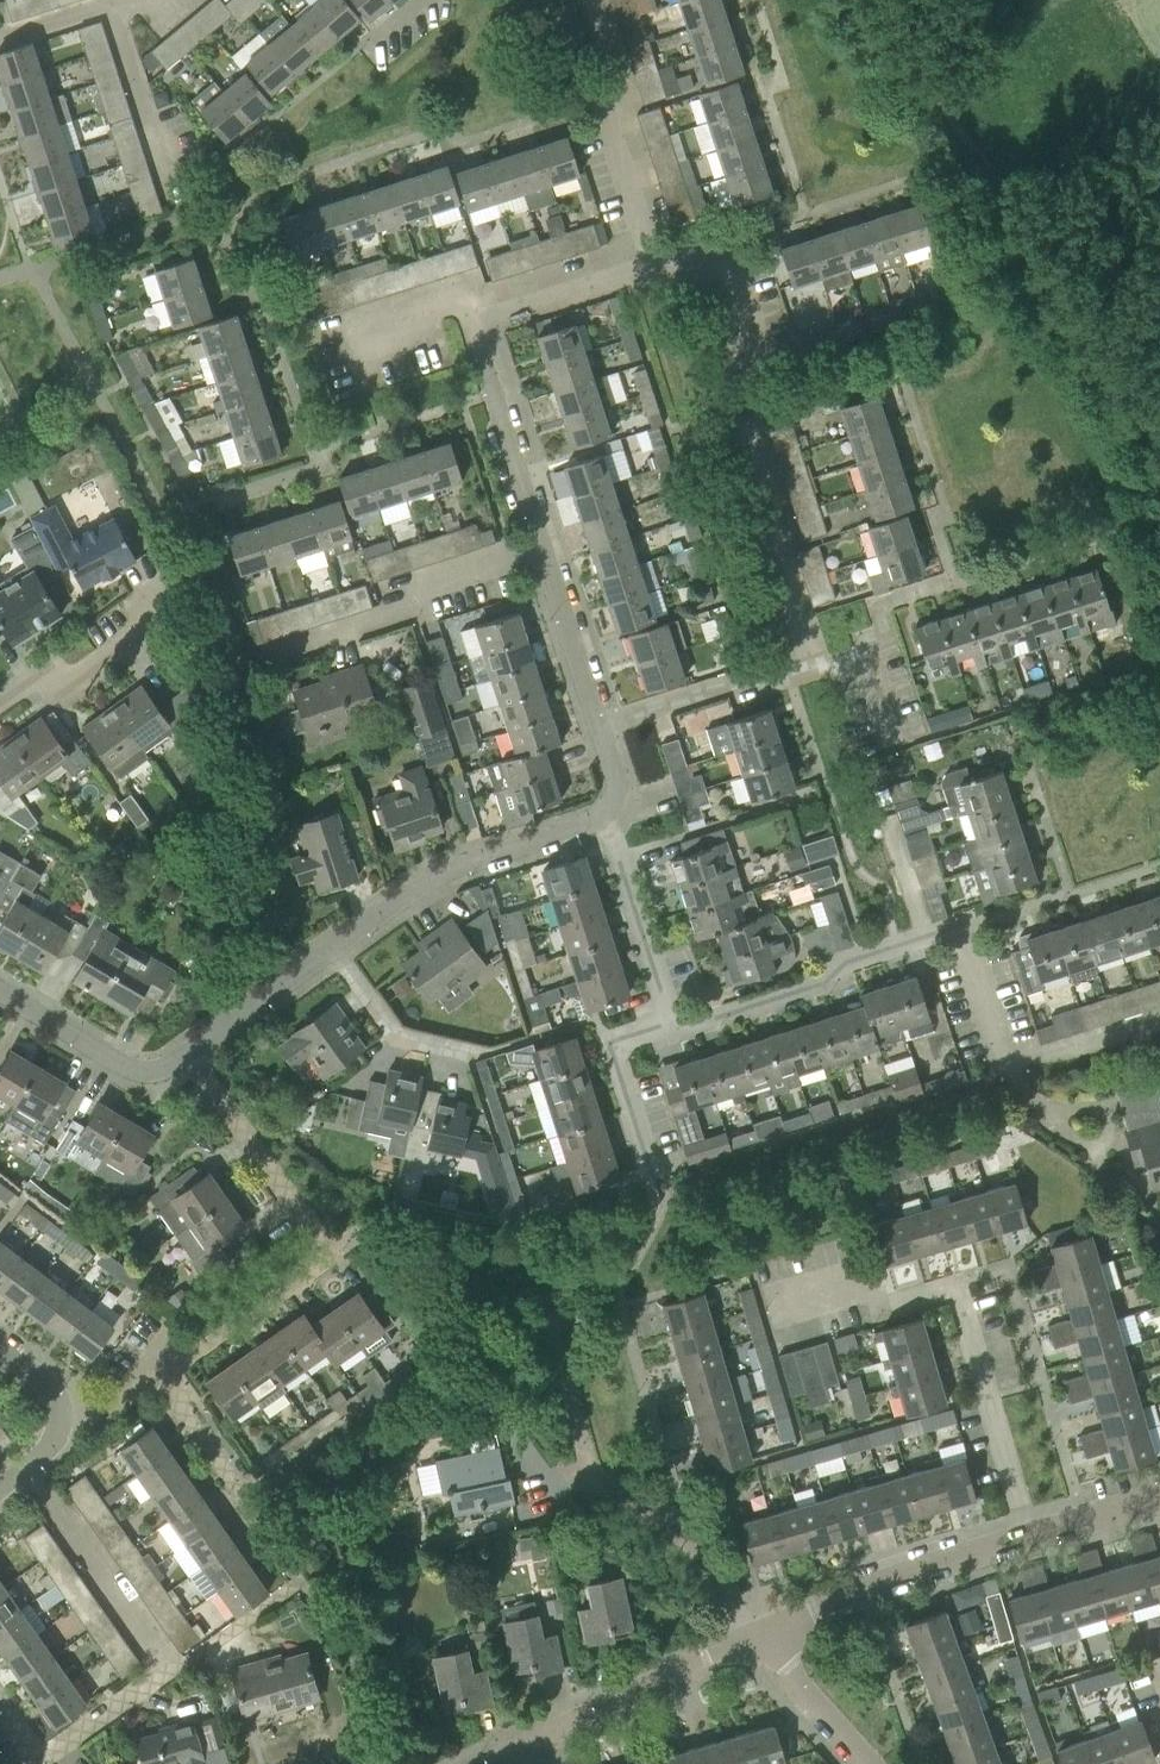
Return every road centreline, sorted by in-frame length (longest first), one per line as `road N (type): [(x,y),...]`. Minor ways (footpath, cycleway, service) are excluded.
road 1 (residential): [(1026,1534),(953,1292),(890,1310),(874,1281),(773,1311)]
road 2 (residential): [(159,1374),(327,1255),(188,1051)]
road 3 (residential): [(673,1031),(824,983),(857,955),(1062,897)]
road 4 (residential): [(542,545),(493,395),(501,382),(491,331),(501,309),(650,259)]
road 5 (residential): [(173,1667),(298,1578),(159,1374)]
road 6 (residential): [(542,545),(408,592),(414,614),(235,664)]
road 7 (residential): [(329,952),(432,873),(608,816)]
road 8 (residential): [(1026,1534),(758,1636)]
road 9 (residential): [(526,1745),(758,1636)]
road 10 (residential): [(173,1667),(31,1461)]
road 11 (residential): [(758,1636),(736,1623),(688,1540),(595,1479)]
road 12 (residential): [(673,1031),(608,816)]
road 13 (residential): [(173,1667),(45,1754),(29,1745),(0,1704)]
road 14 (residential): [(597,727),(810,662)]
road 15 (residential): [(188,1051),(158,1071),(134,1067),(0,994)]
road 16 (residential): [(810,662),(755,462)]
road 17 (residential): [(0,710),(163,603)]
road 18 (residential): [(650,259),(606,100),(620,77)]
road 19 (residential): [(597,727),(542,545)]
road 20 (residential): [(652,1172),(615,1056),(630,1040),(673,1031)]
road 21 (residential): [(753,352),(717,243),(650,259)]
road 22 (residential): [(329,952),(397,1045),(462,1057)]
road 23 (residential): [(188,1051),(329,952)]
road 24 (residential): [(872,1763),(758,1636)]
road 25 (residential): [(1159,1494),(1026,1534)]

